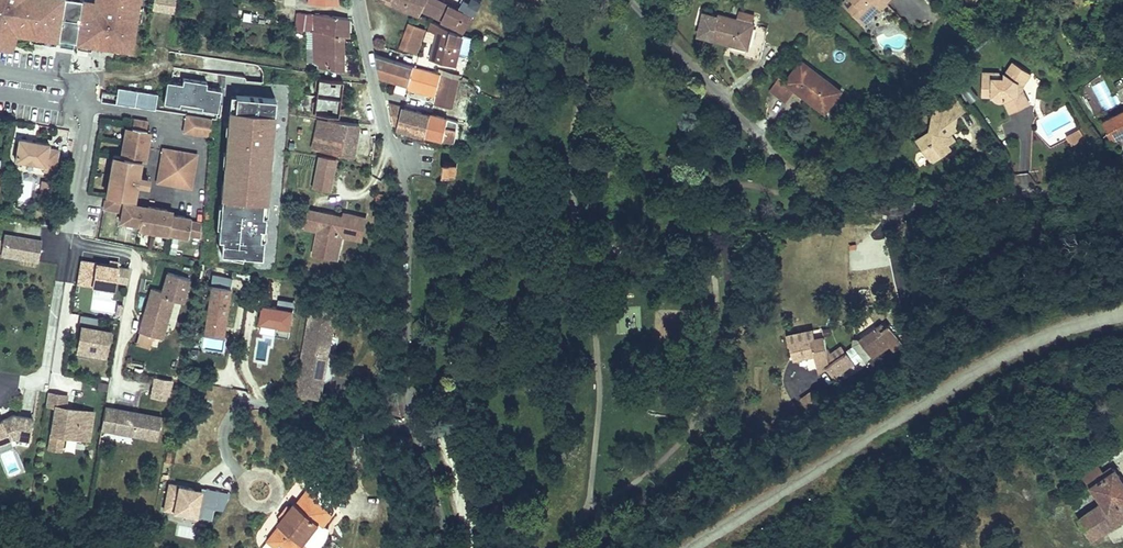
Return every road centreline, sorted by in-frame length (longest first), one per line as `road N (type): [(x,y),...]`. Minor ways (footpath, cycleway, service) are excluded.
road 1 (residential): [(443,547),(430,462),(404,388),(406,228),(398,153),(362,0)]
road 2 (residential): [(843,212),(1000,202),(1122,179)]
road 3 (residential): [(631,0),(824,197)]
road 4 (residential): [(81,101),(85,122),(71,227)]

